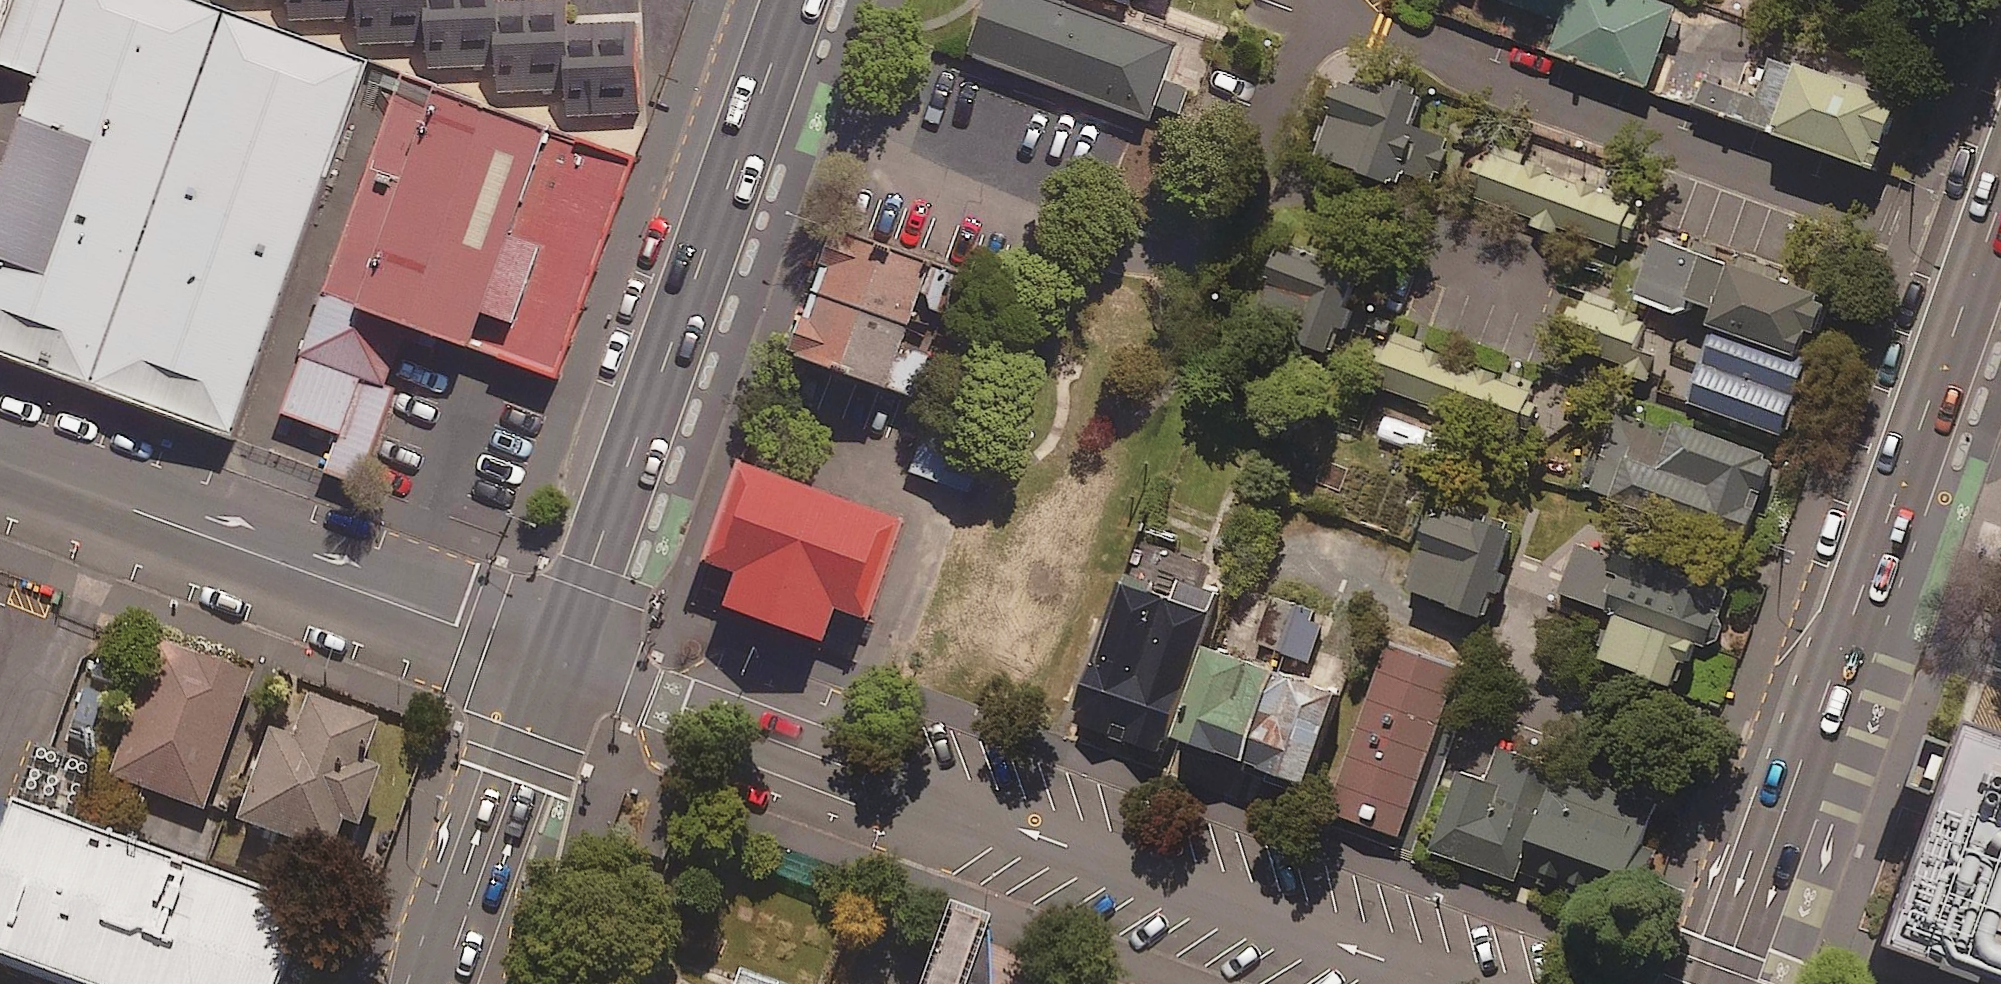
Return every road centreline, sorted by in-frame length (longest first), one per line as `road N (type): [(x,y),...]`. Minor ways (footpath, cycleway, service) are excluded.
road 1 (residential): [(1494,983),(551,659)]
road 2 (trunk): [(2000,233),(1728,983)]
road 3 (trunk): [(551,659),(587,579),(794,0)]
road 4 (residential): [(0,461),(551,659)]
road 5 (trunk): [(432,983),(512,743),(551,659)]

